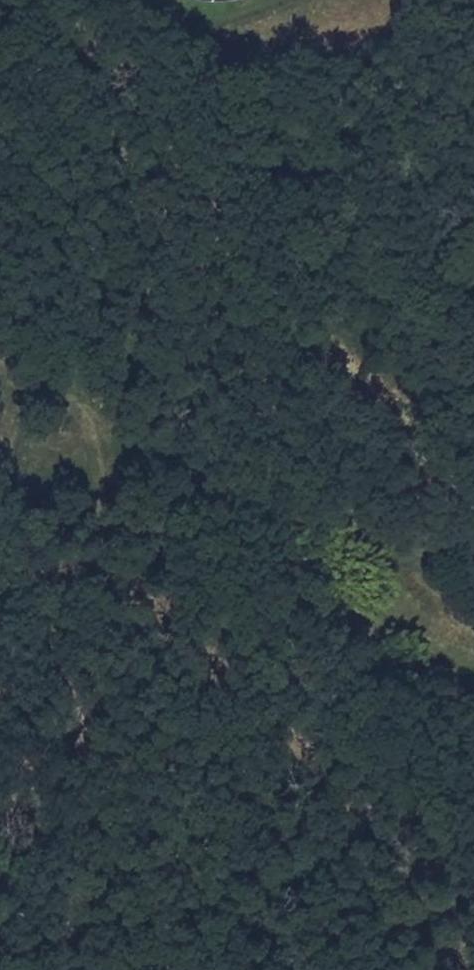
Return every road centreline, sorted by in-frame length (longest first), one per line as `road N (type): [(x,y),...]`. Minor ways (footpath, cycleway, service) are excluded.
road 1 (track): [(52,529),(158,599),(320,773),(427,856),(473,882)]

